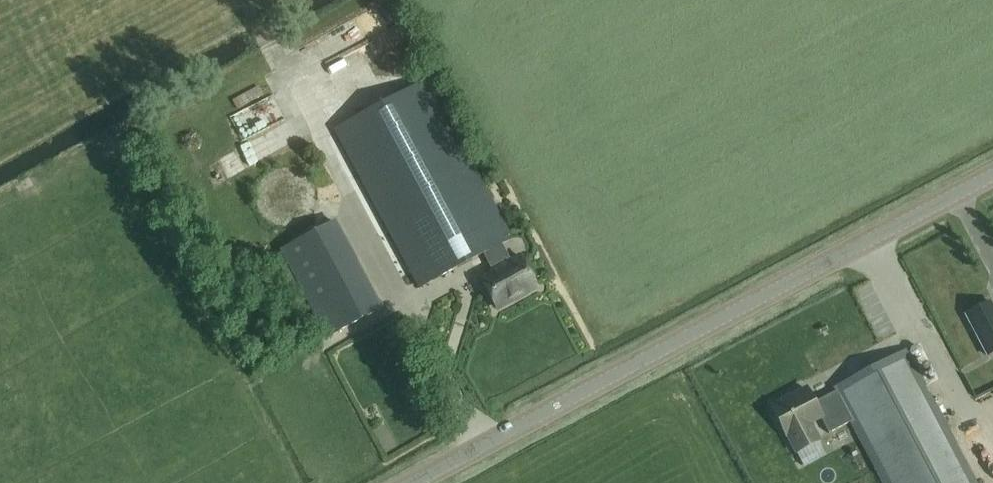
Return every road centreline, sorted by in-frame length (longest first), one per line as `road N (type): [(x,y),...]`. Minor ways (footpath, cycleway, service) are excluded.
road 1 (tertiary): [(426,482),(992,181)]

